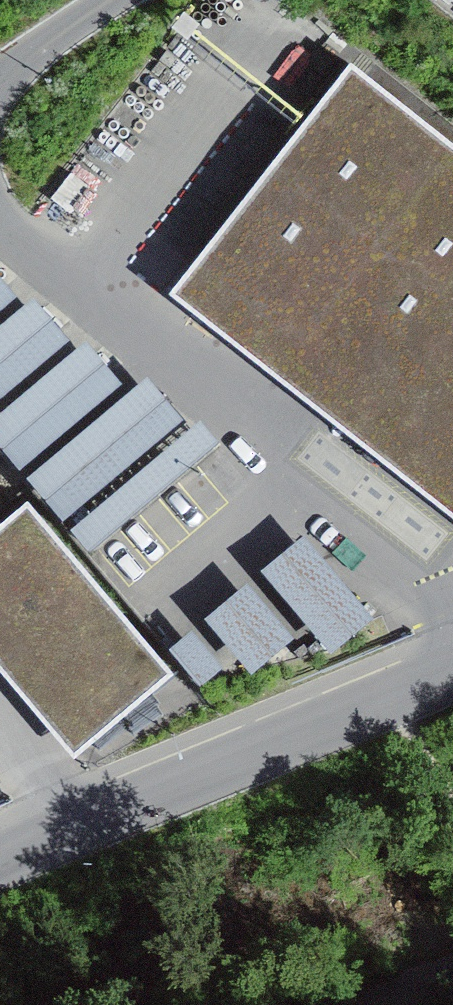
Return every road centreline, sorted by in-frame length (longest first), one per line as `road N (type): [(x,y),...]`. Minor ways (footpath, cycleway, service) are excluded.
road 1 (unclassified): [(0,879),(155,801),(452,682)]

